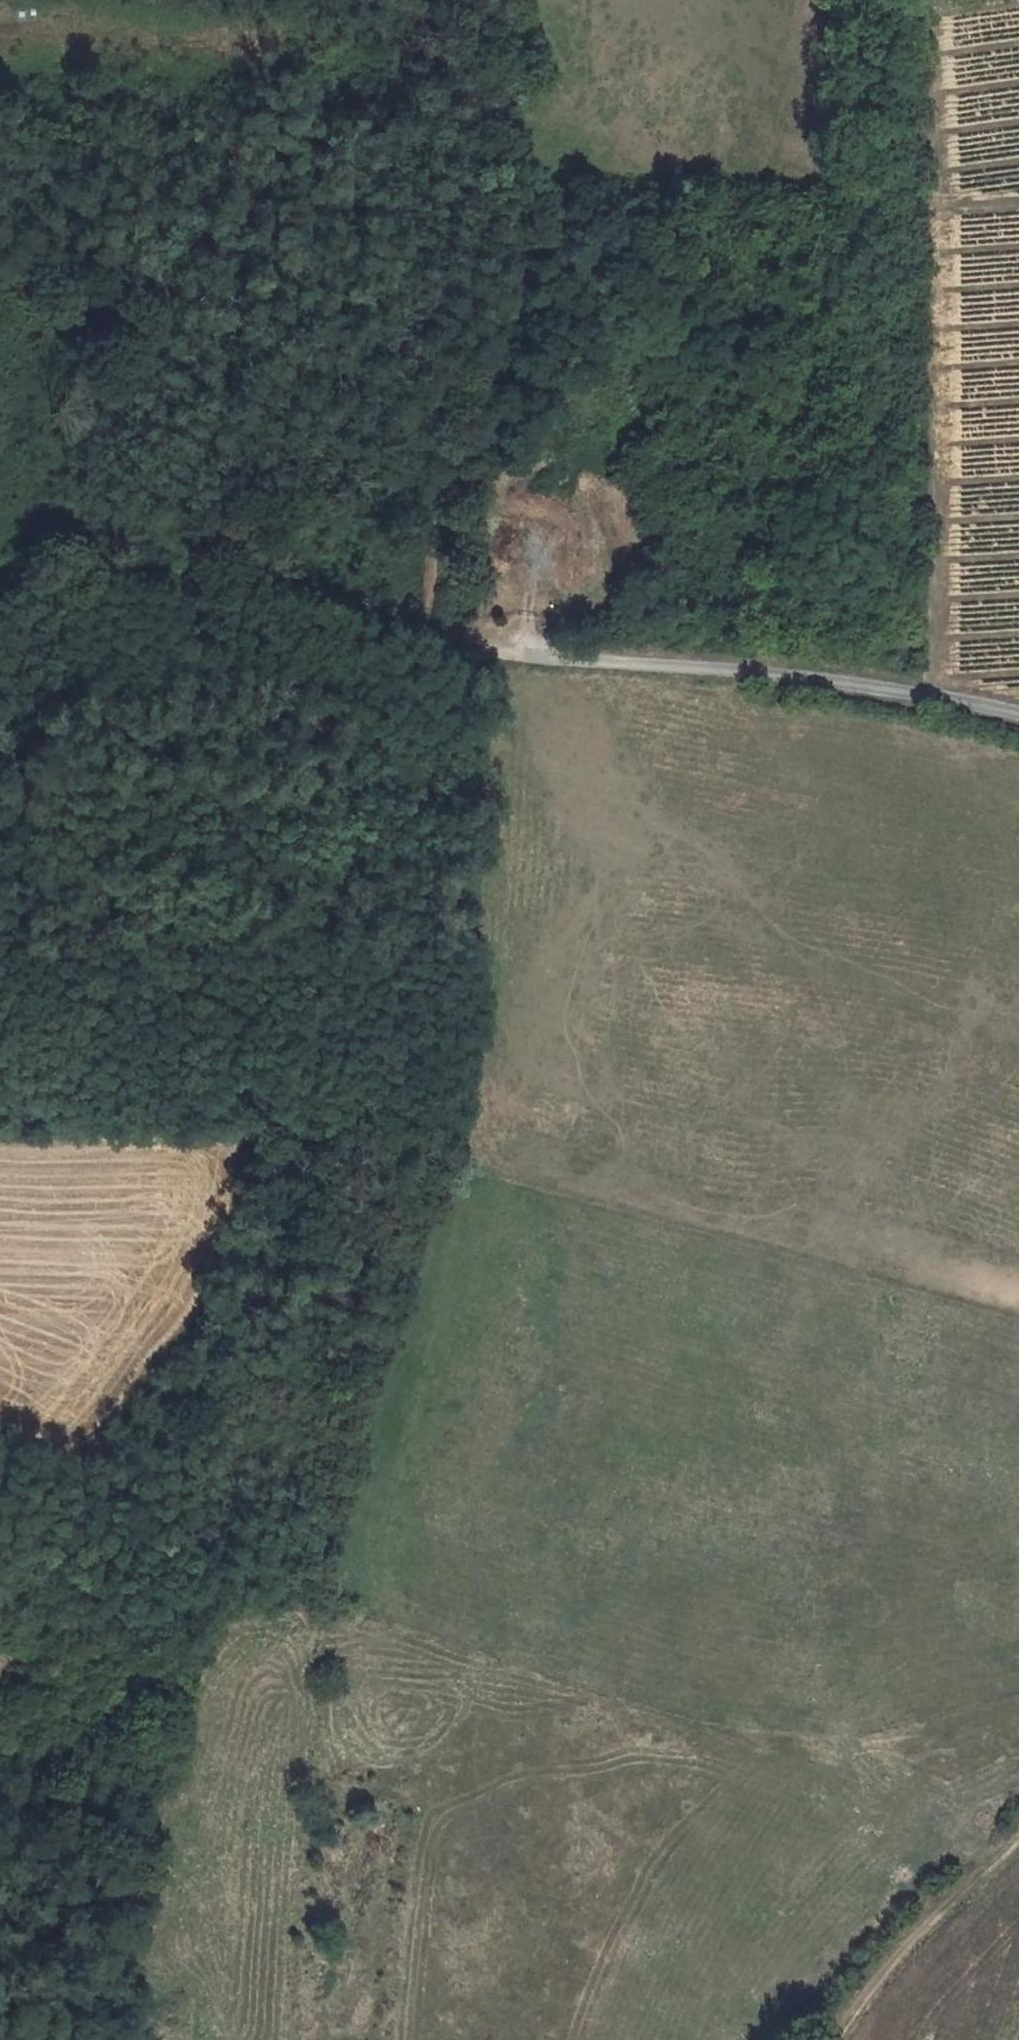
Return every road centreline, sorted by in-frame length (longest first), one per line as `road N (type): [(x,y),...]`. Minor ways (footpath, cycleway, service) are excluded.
road 1 (unclassified): [(1018,714),(500,648)]
road 2 (track): [(500,648),(422,641),(340,596),(0,567)]
road 3 (track): [(832,2039),(870,1975),(1018,1827)]

